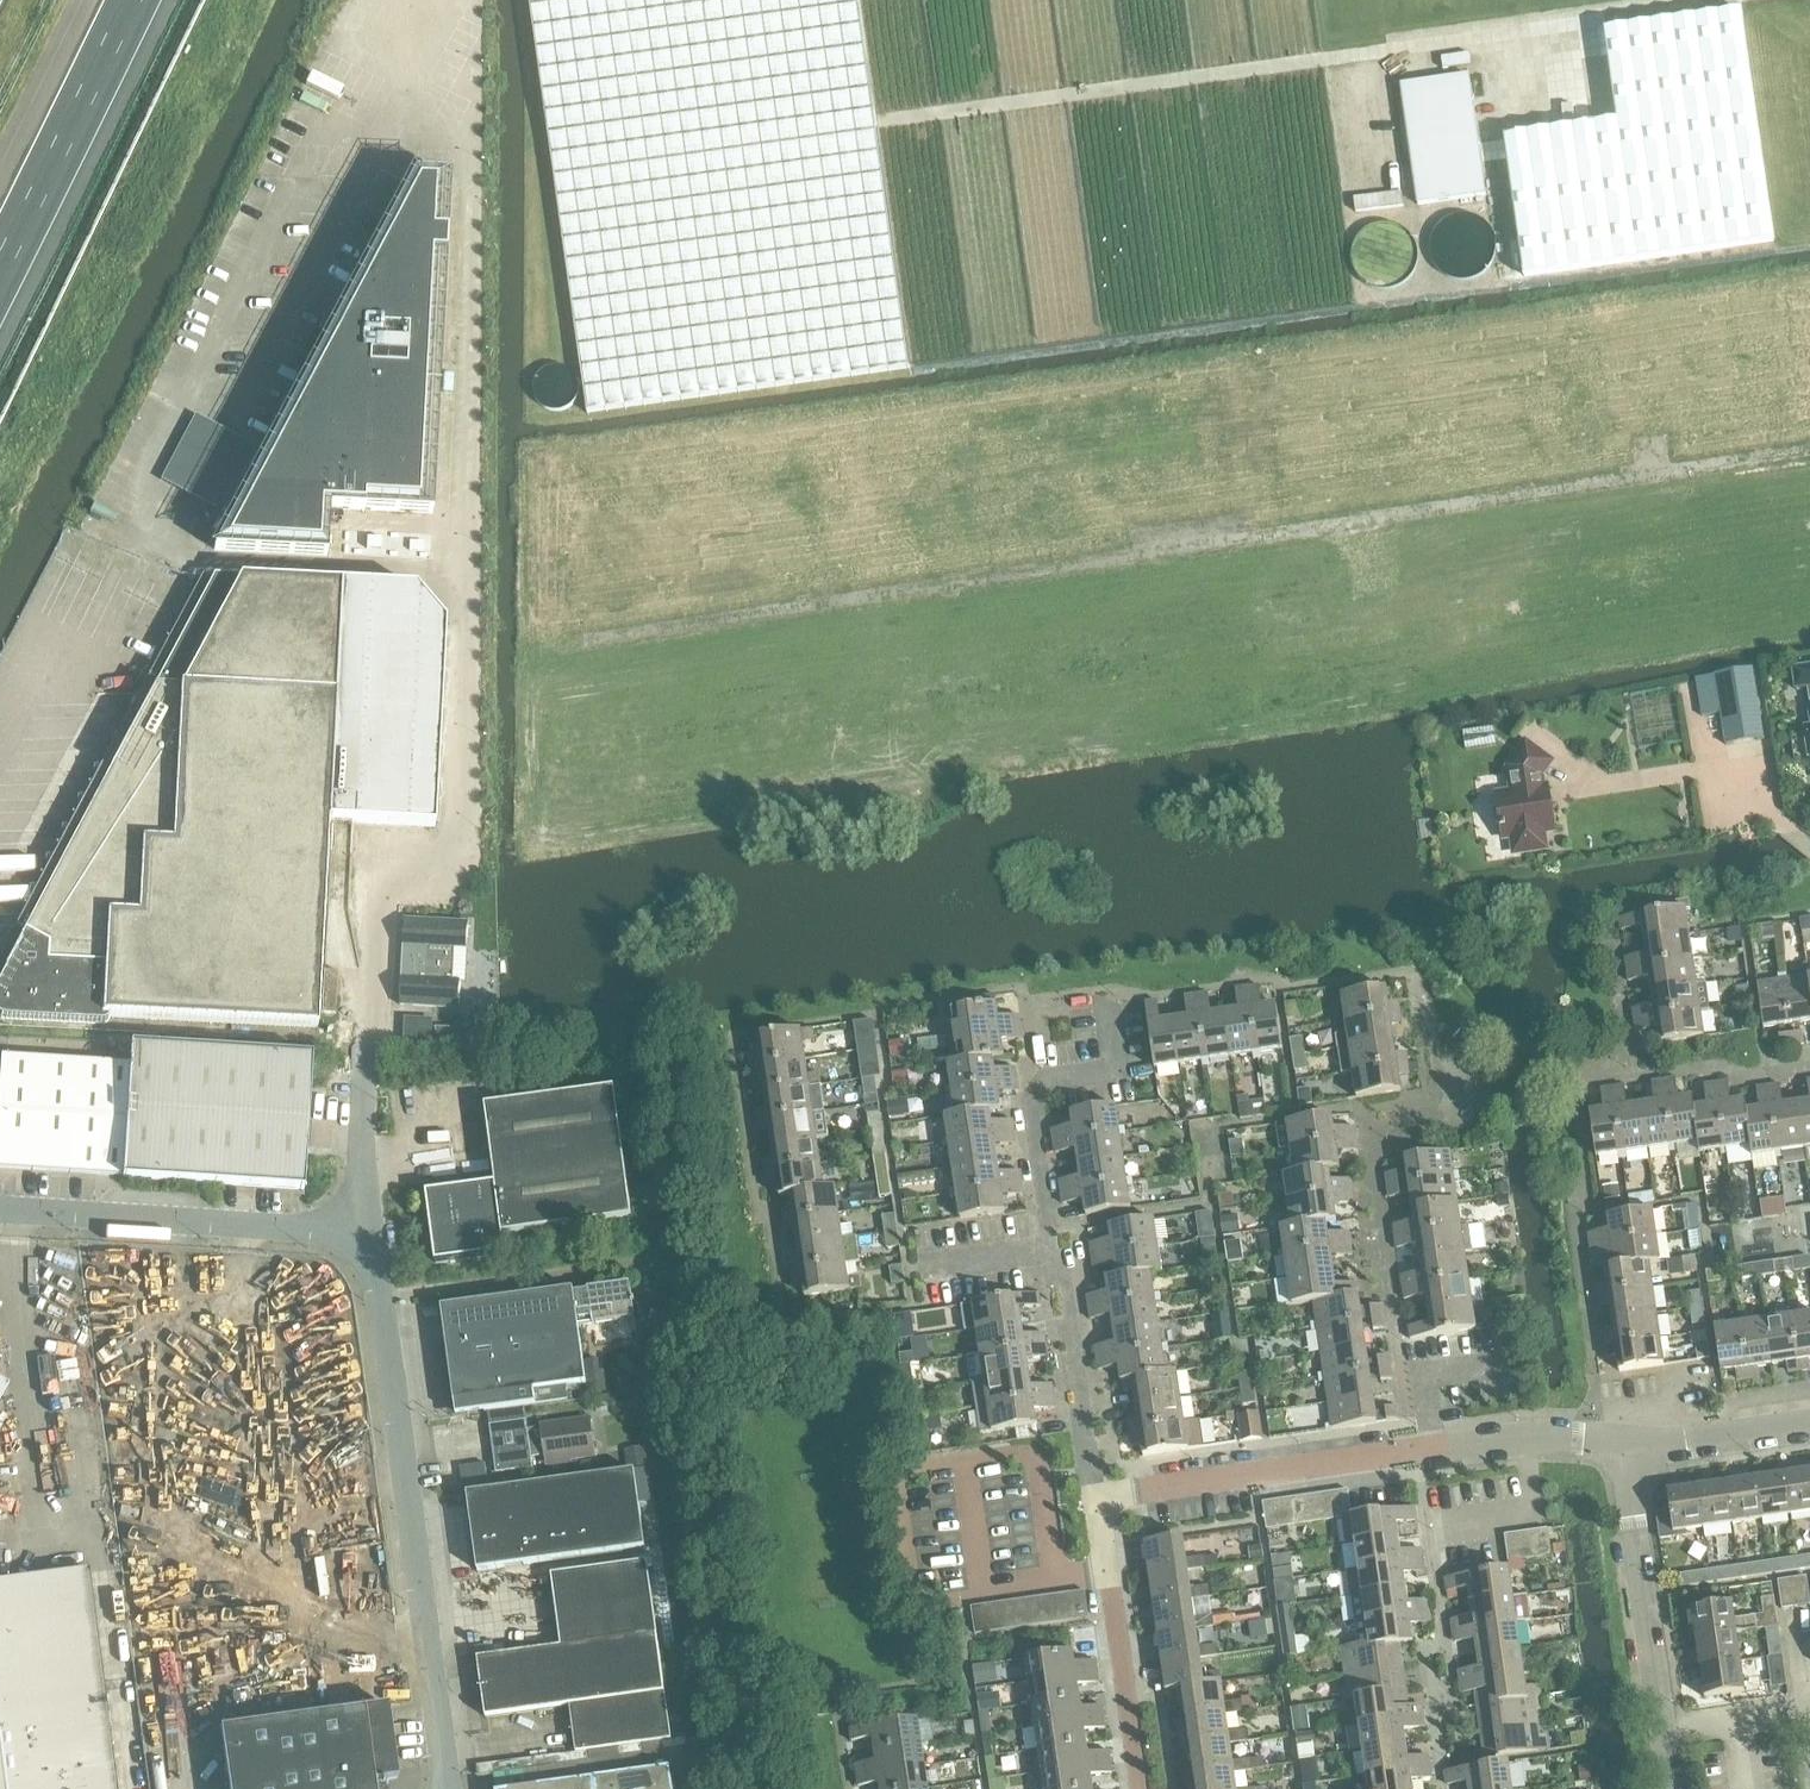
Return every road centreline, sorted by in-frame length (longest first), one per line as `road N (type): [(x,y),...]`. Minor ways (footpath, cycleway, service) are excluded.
road 1 (unclassified): [(366,1240),(357,1051),(372,885),(397,863),(446,863),(457,827),(466,521)]
road 2 (residential): [(1096,1497),(1036,1083),(1117,1071),(1107,998)]
road 3 (unclassified): [(444,1788),(366,1240)]
road 4 (residential): [(1096,1497),(1523,1436),(1621,1448)]
road 5 (unclassified): [(0,1209),(366,1240)]
road 6 (motorway): [(0,274),(132,0)]
road 7 (residential): [(1138,1788),(1096,1497)]
road 8 (residential): [(1660,1731),(1621,1448)]
road 9 (residential): [(1621,1448),(1809,1420)]
road 10 (residential): [(1660,1731),(1809,1708)]

